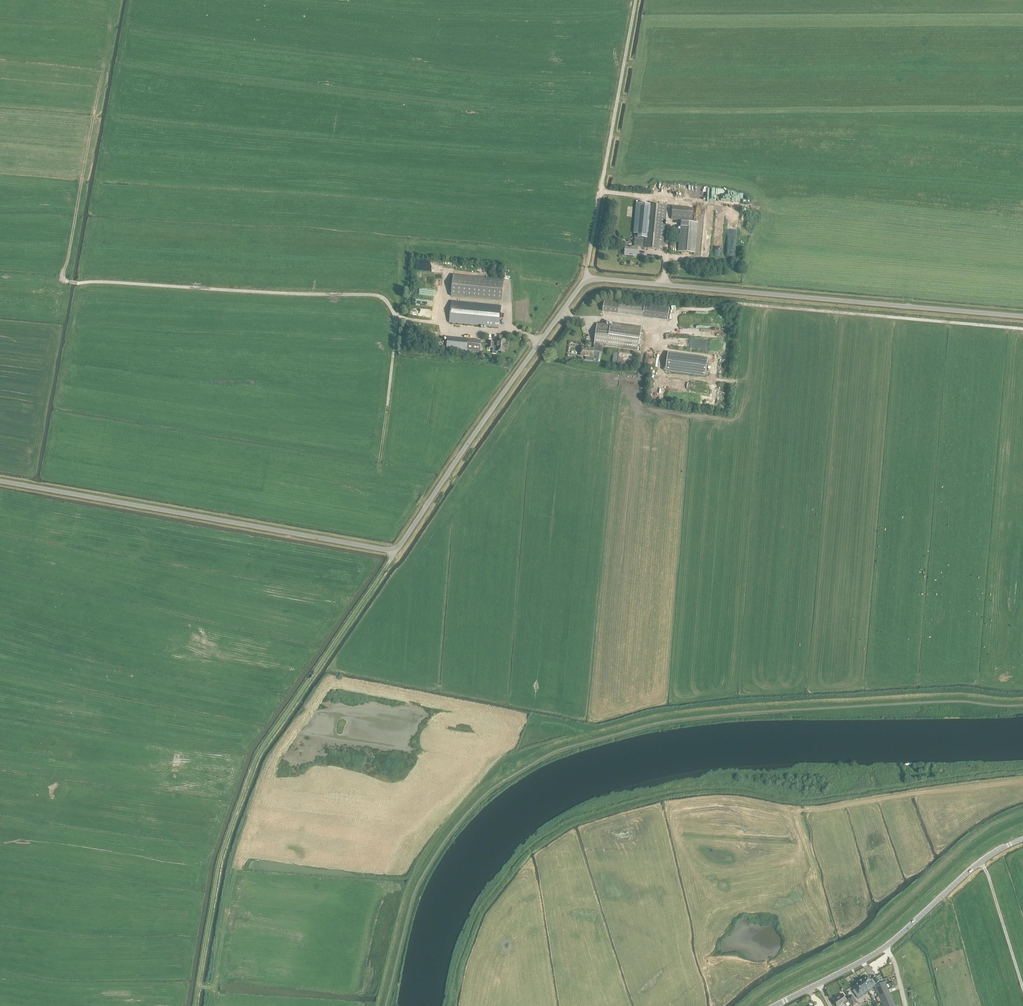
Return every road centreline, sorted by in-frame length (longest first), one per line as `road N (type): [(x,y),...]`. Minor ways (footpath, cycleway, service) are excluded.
road 1 (track): [(195,1005),(221,862),(261,748),(398,547)]
road 2 (tertiary): [(1022,316),(601,280),(582,285)]
road 3 (tertiary): [(402,543),(383,550),(0,481)]
road 4 (track): [(397,317),(378,296),(79,283),(63,280),(64,270)]
road 5 (track): [(1022,812),(964,845),(871,932),(746,1005)]
road 6 (track): [(56,0),(107,12),(110,24),(64,270)]
road 7 (tertiary): [(402,543),(582,285)]
road 8 (tertiary): [(775,1005),(882,949),(976,865),(1022,838)]
road 9 (track): [(635,0),(589,281)]
road 10 (track): [(793,811),(1022,782)]

